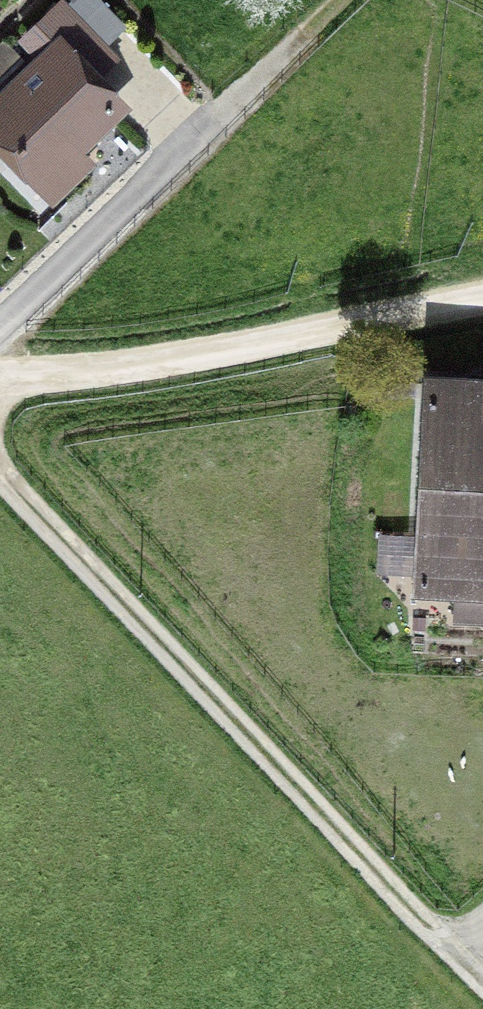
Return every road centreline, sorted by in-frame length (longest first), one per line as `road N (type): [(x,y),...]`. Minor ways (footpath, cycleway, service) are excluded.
road 1 (track): [(482,980),(0,472)]
road 2 (residential): [(0,377),(128,369),(482,299)]
road 3 (track): [(220,111),(336,0)]

